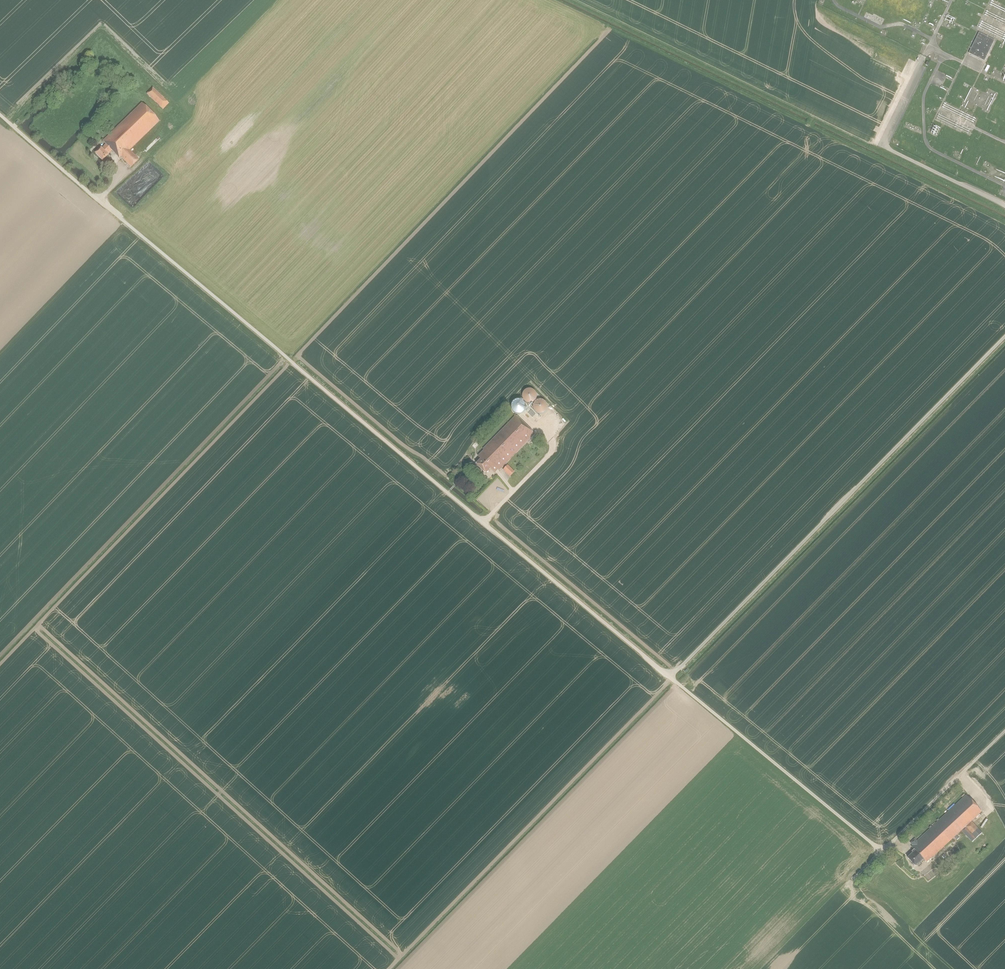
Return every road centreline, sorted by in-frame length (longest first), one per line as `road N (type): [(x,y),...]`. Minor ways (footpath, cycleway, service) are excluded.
road 1 (unclassified): [(670,678),(0,115)]
road 2 (unclassified): [(670,678),(1004,337)]
road 3 (unclassified): [(670,678),(881,852)]
road 4 (unclassified): [(1004,205),(886,146),(924,56)]

